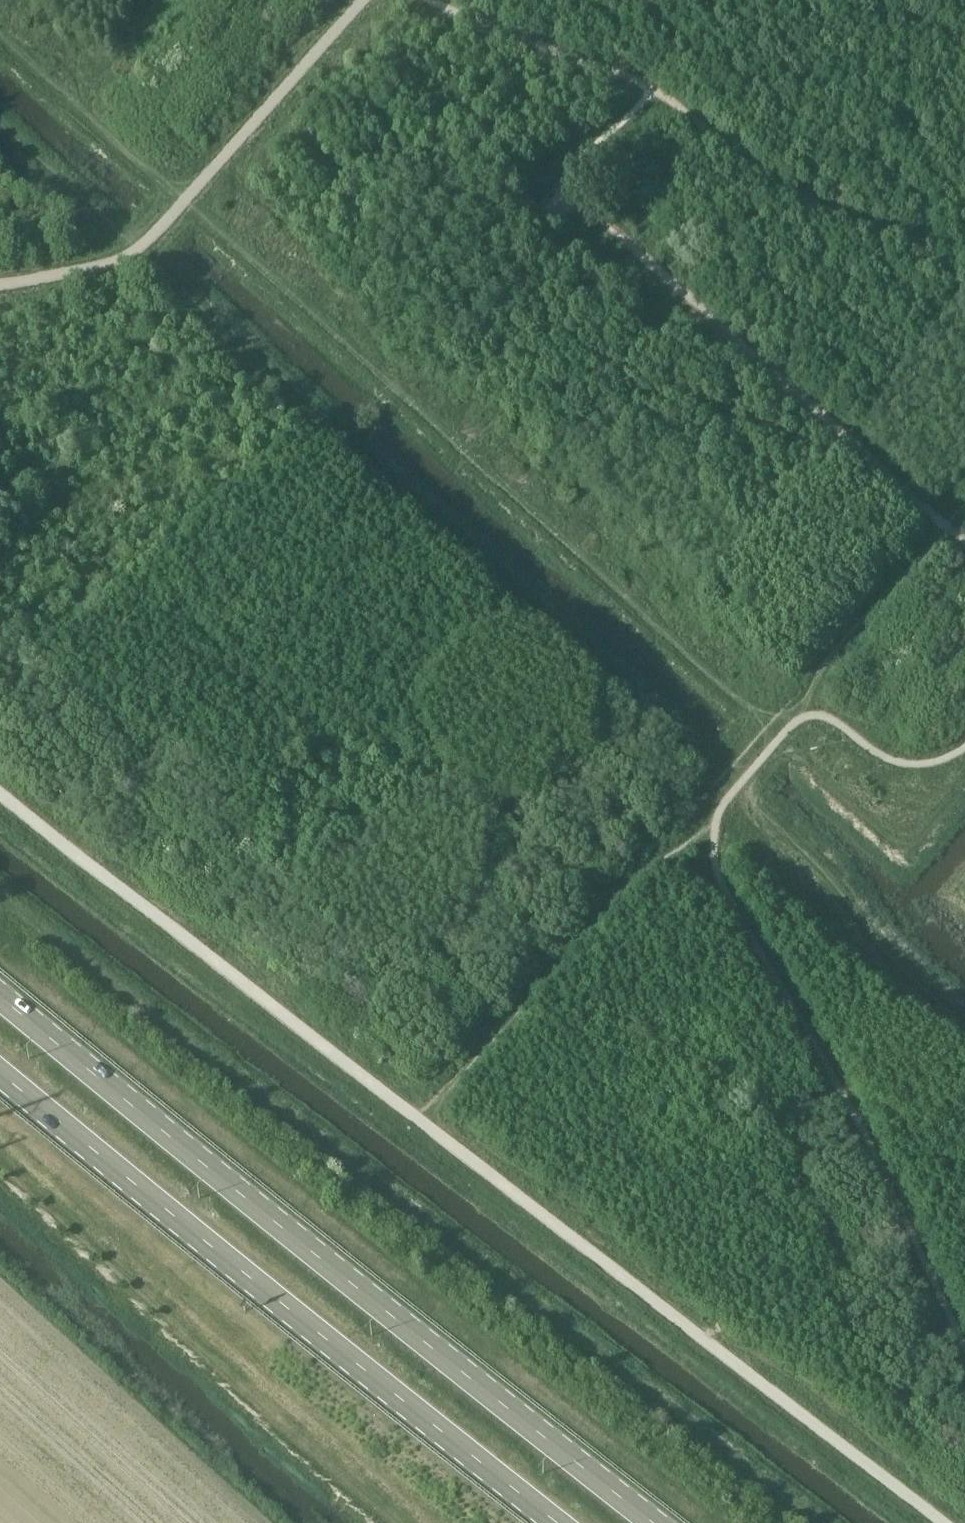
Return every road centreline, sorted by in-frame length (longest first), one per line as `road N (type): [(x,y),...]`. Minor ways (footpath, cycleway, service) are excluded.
road 1 (primary): [(655,1522),(0,995)]
road 2 (primary): [(0,1069),(561,1522)]
road 3 (track): [(964,542),(576,199)]

